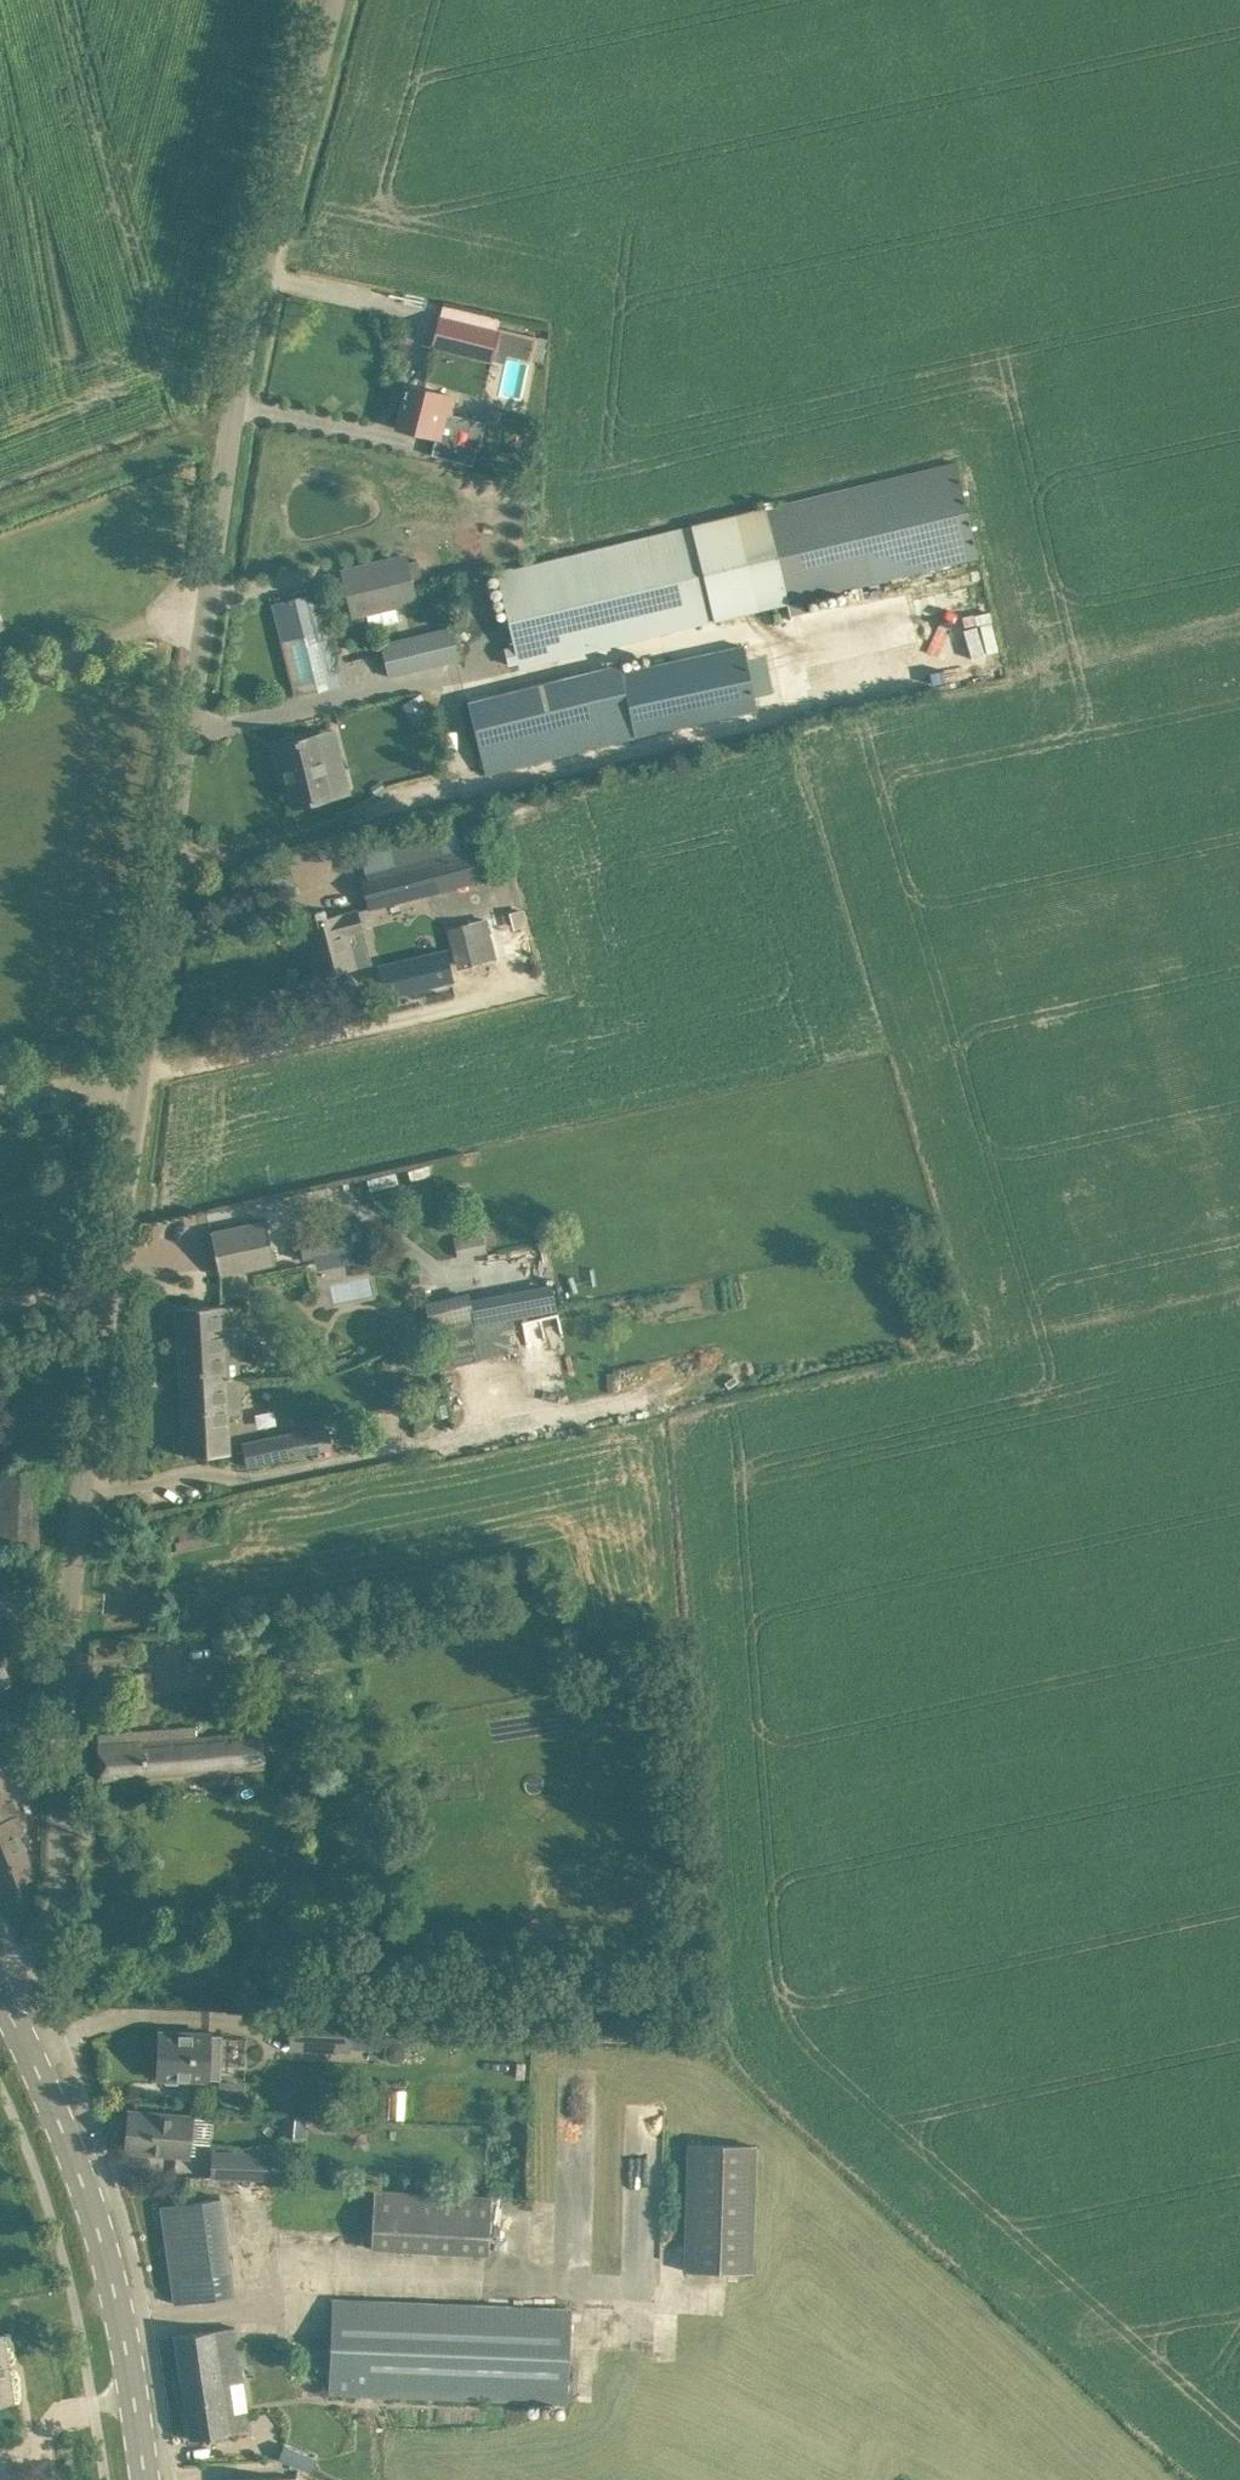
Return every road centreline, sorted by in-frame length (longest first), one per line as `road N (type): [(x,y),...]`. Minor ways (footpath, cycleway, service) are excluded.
road 1 (unclassified): [(0,1983),(27,1971),(50,1918),(77,1535),(227,448),(333,0)]
road 2 (tertiary): [(143,2479),(118,2302),(80,2174),(0,1992)]
road 3 (track): [(227,448),(180,442),(0,506)]

